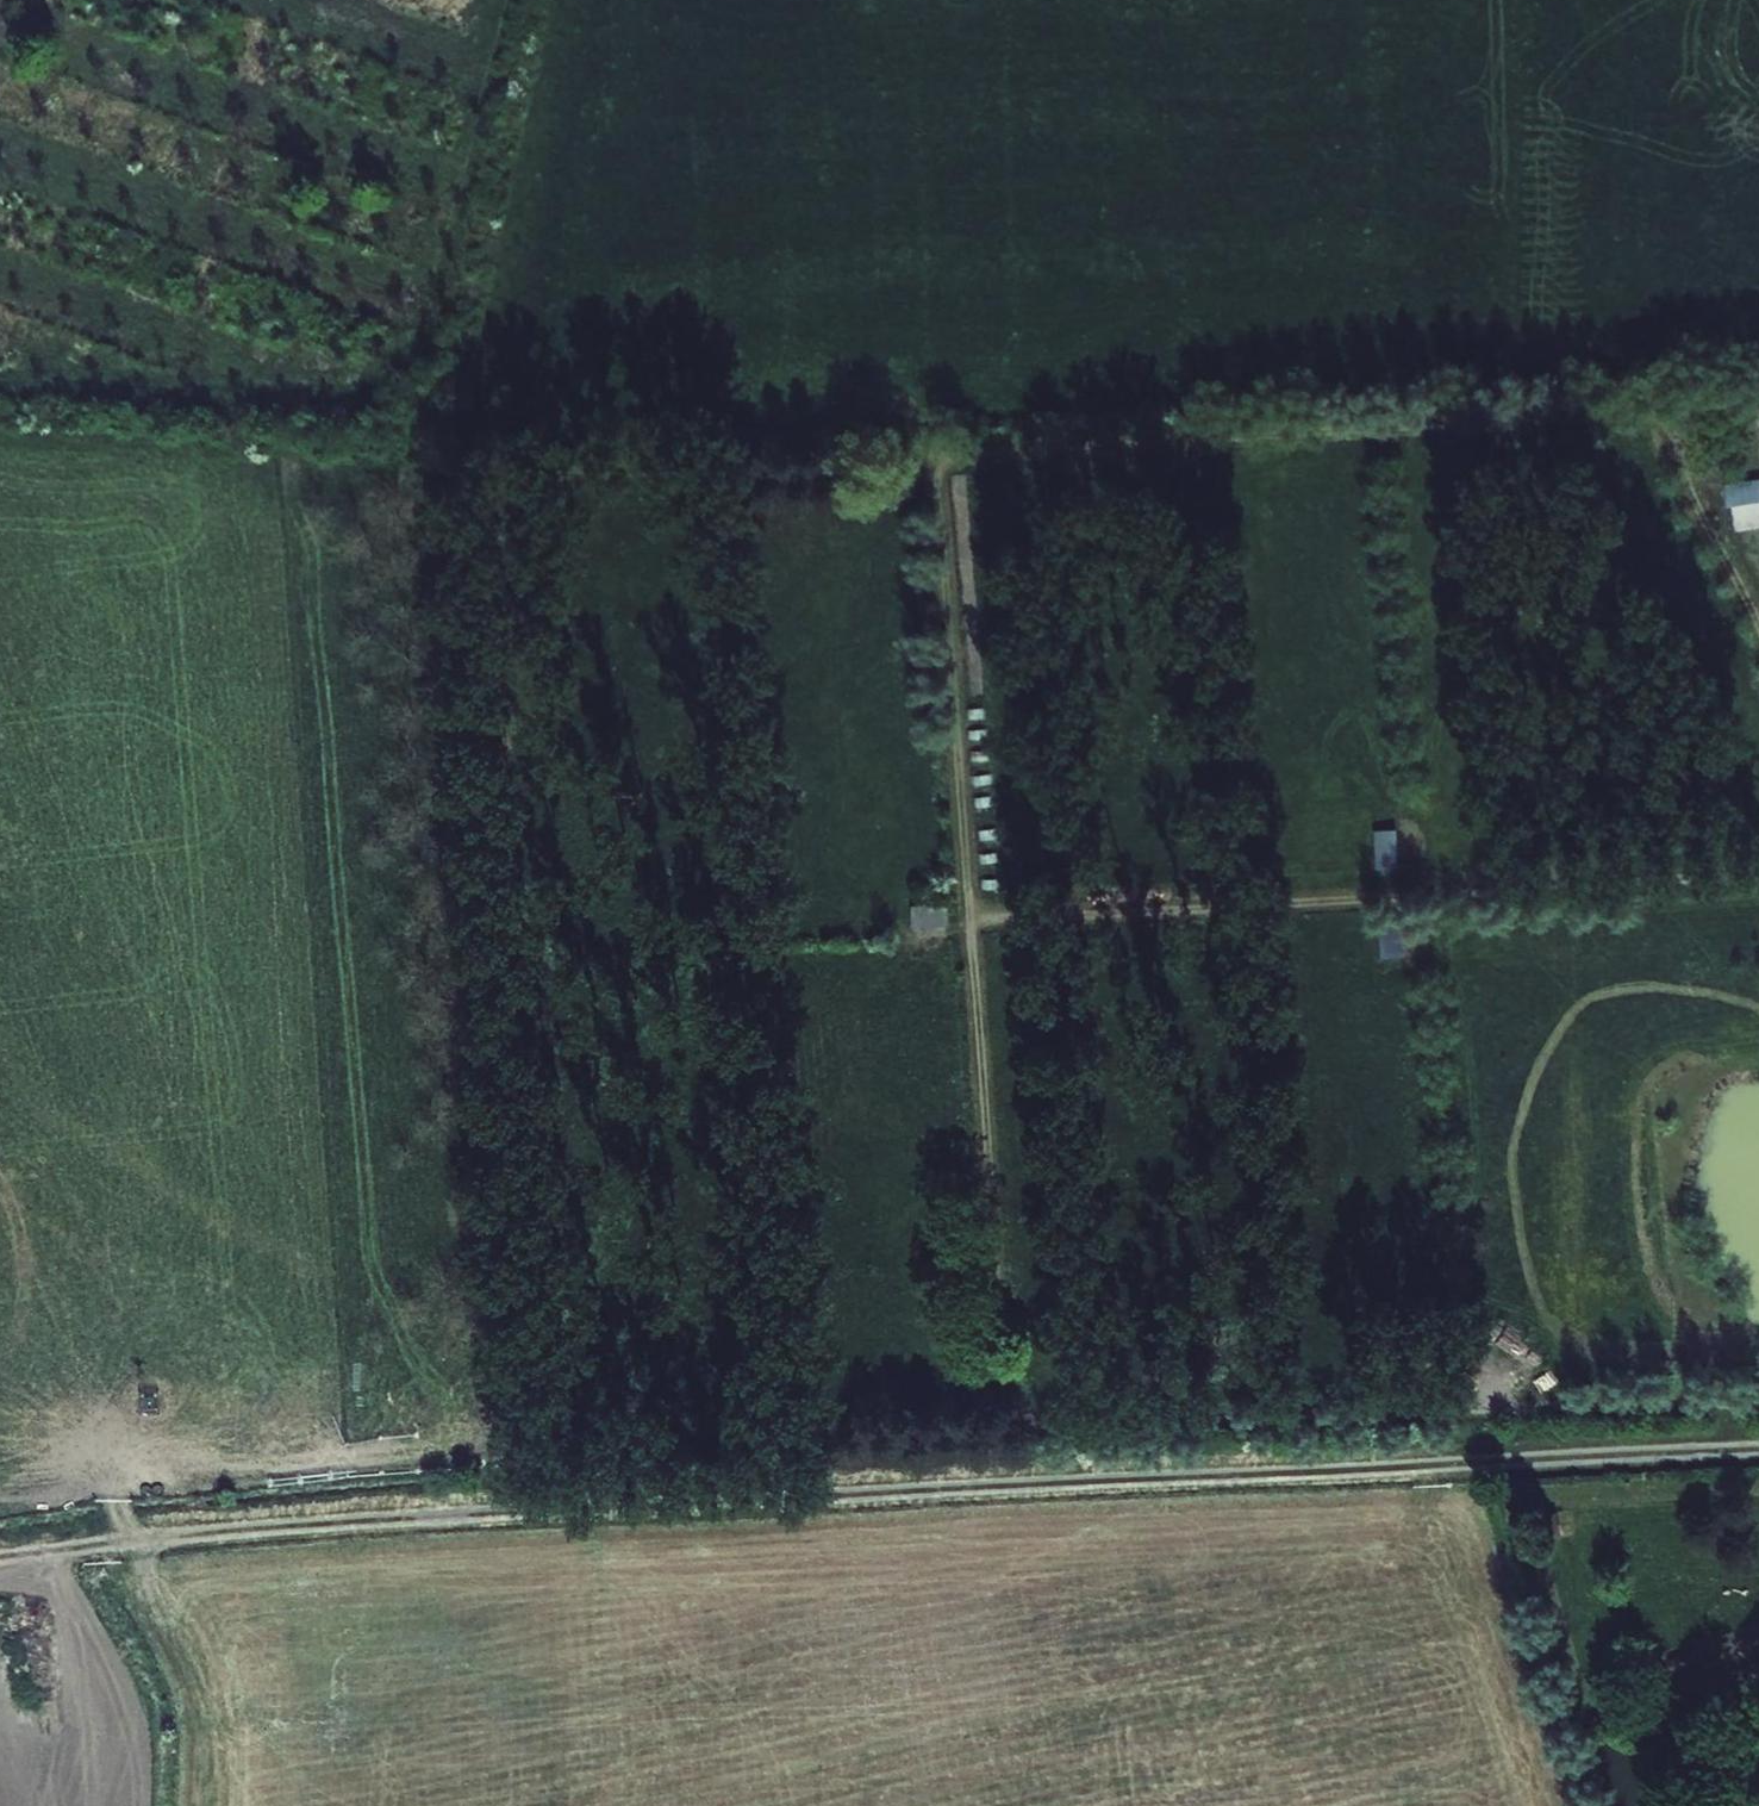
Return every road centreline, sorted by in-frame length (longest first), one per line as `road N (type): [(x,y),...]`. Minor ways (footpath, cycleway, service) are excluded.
road 1 (track): [(1758,1448),(680,1504),(0,1552)]
road 2 (track): [(1758,420),(1668,422),(1680,472),(1758,626)]
road 3 (track): [(1758,1403),(1492,1407)]

